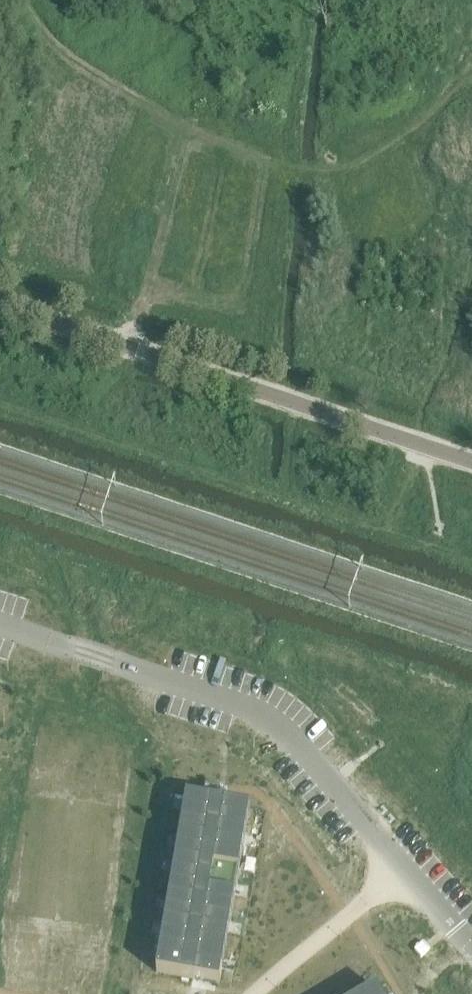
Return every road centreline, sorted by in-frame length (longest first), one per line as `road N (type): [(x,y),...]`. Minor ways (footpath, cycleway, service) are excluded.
road 1 (residential): [(471,950),(302,750),(255,711),(0,626)]
road 2 (unclassified): [(471,459),(0,303)]

